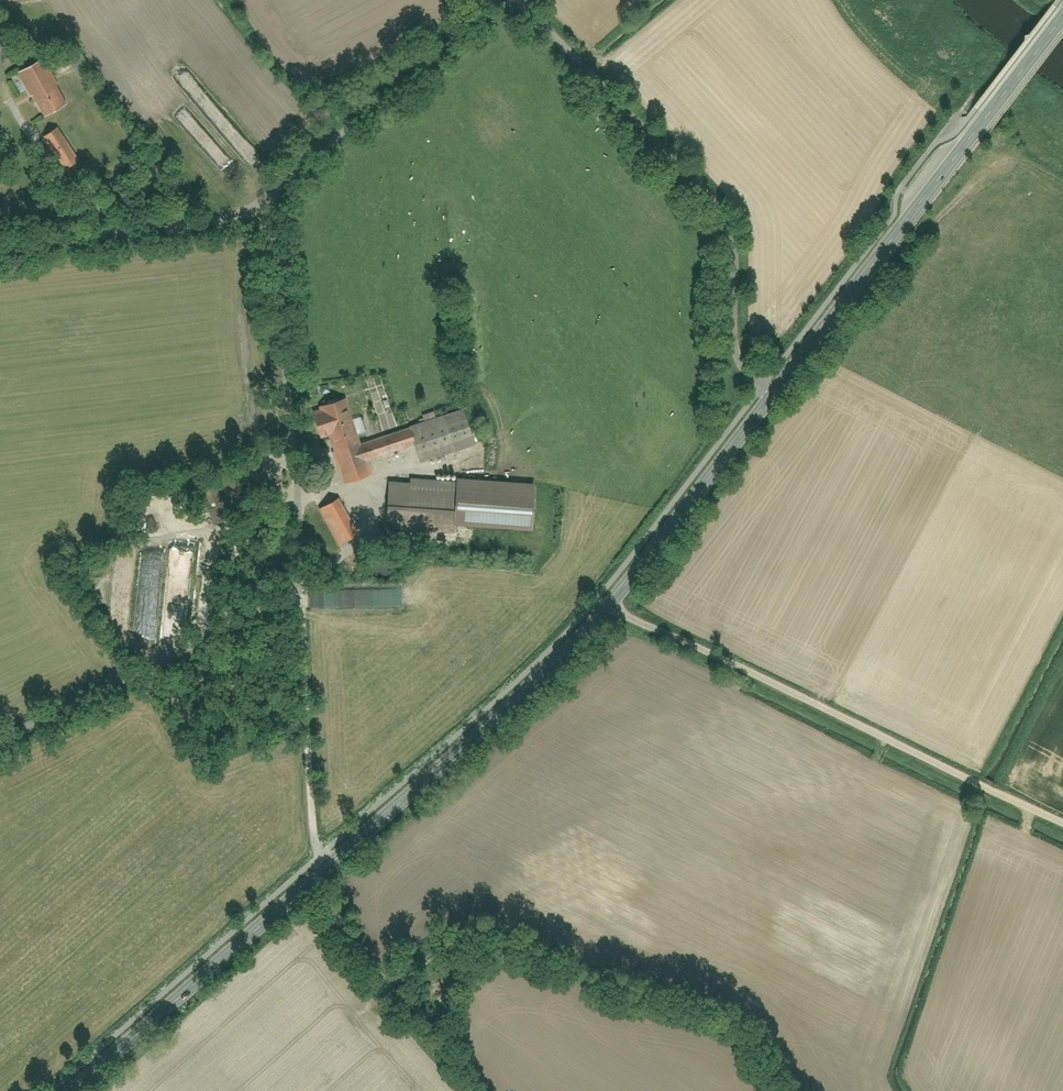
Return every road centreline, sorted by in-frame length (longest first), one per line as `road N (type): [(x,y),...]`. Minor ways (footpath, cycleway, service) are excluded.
road 1 (tertiary): [(73,1090),(568,655),(775,396)]
road 2 (unclassified): [(264,209),(300,604),(0,747)]
road 3 (track): [(612,606),(1062,825)]
road 4 (unclassified): [(513,0),(724,213),(736,238),(738,347),(743,365),(775,396)]
road 5 (tertiary): [(775,396),(1062,20)]
road 6 (unclassified): [(500,0),(399,78),(264,209)]
road 7 (unclassified): [(264,209),(0,254)]
road 8 (track): [(300,604),(316,842),(327,868)]
road 9 (track): [(313,881),(477,1090)]

